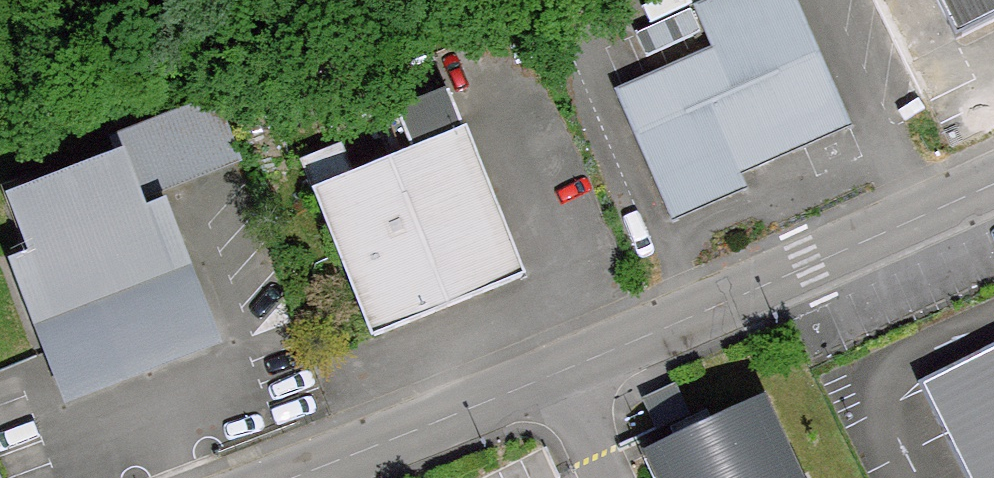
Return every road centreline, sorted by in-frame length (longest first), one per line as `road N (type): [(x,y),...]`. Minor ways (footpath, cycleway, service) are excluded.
road 1 (residential): [(289,477),(567,368),(993,183)]

